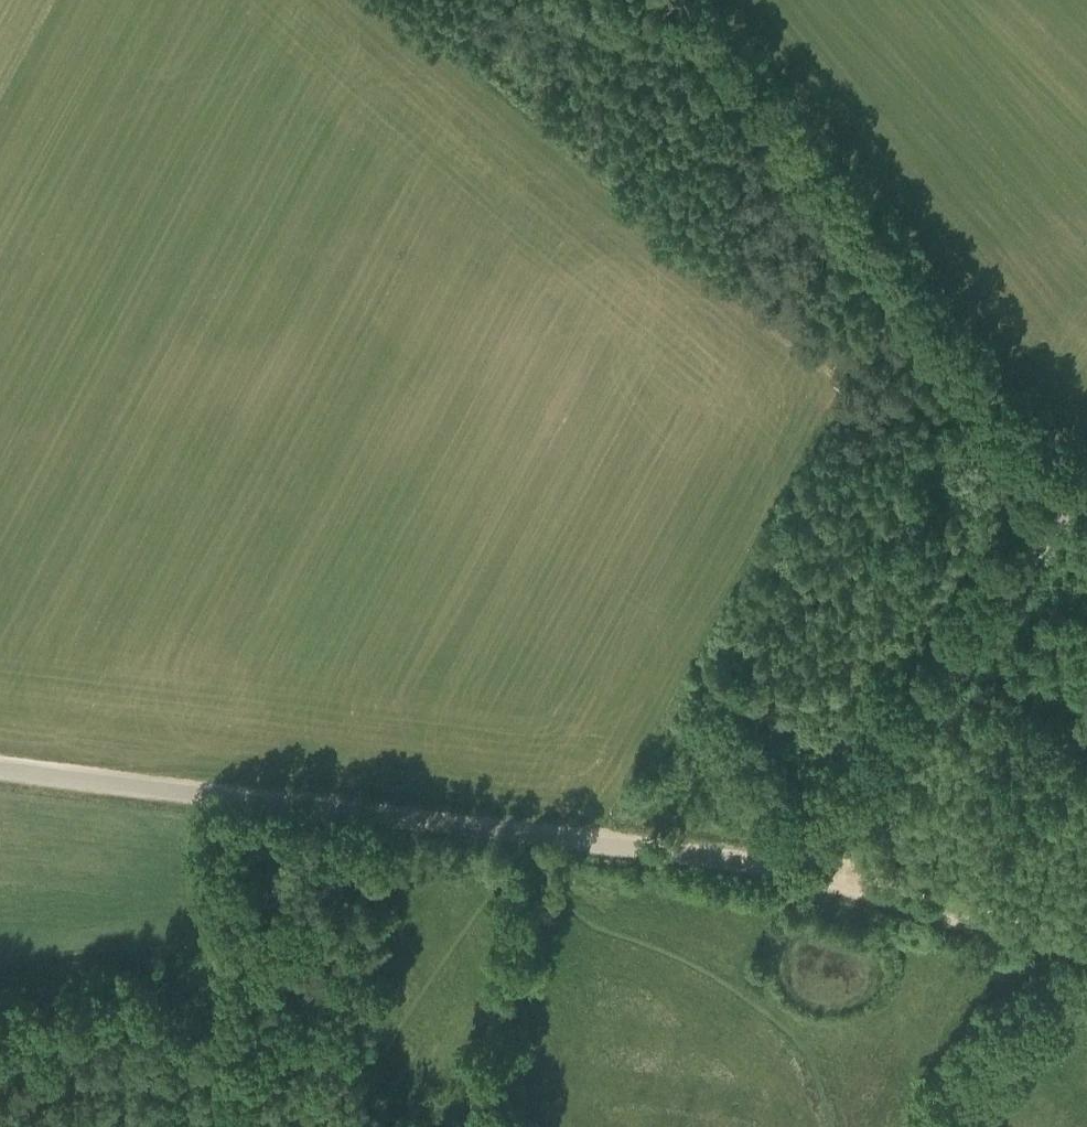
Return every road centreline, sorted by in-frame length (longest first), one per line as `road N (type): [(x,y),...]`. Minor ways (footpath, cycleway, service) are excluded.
road 1 (tertiary): [(0,771),(779,867),(835,832),(1086,479)]
road 2 (track): [(1086,952),(779,867)]

